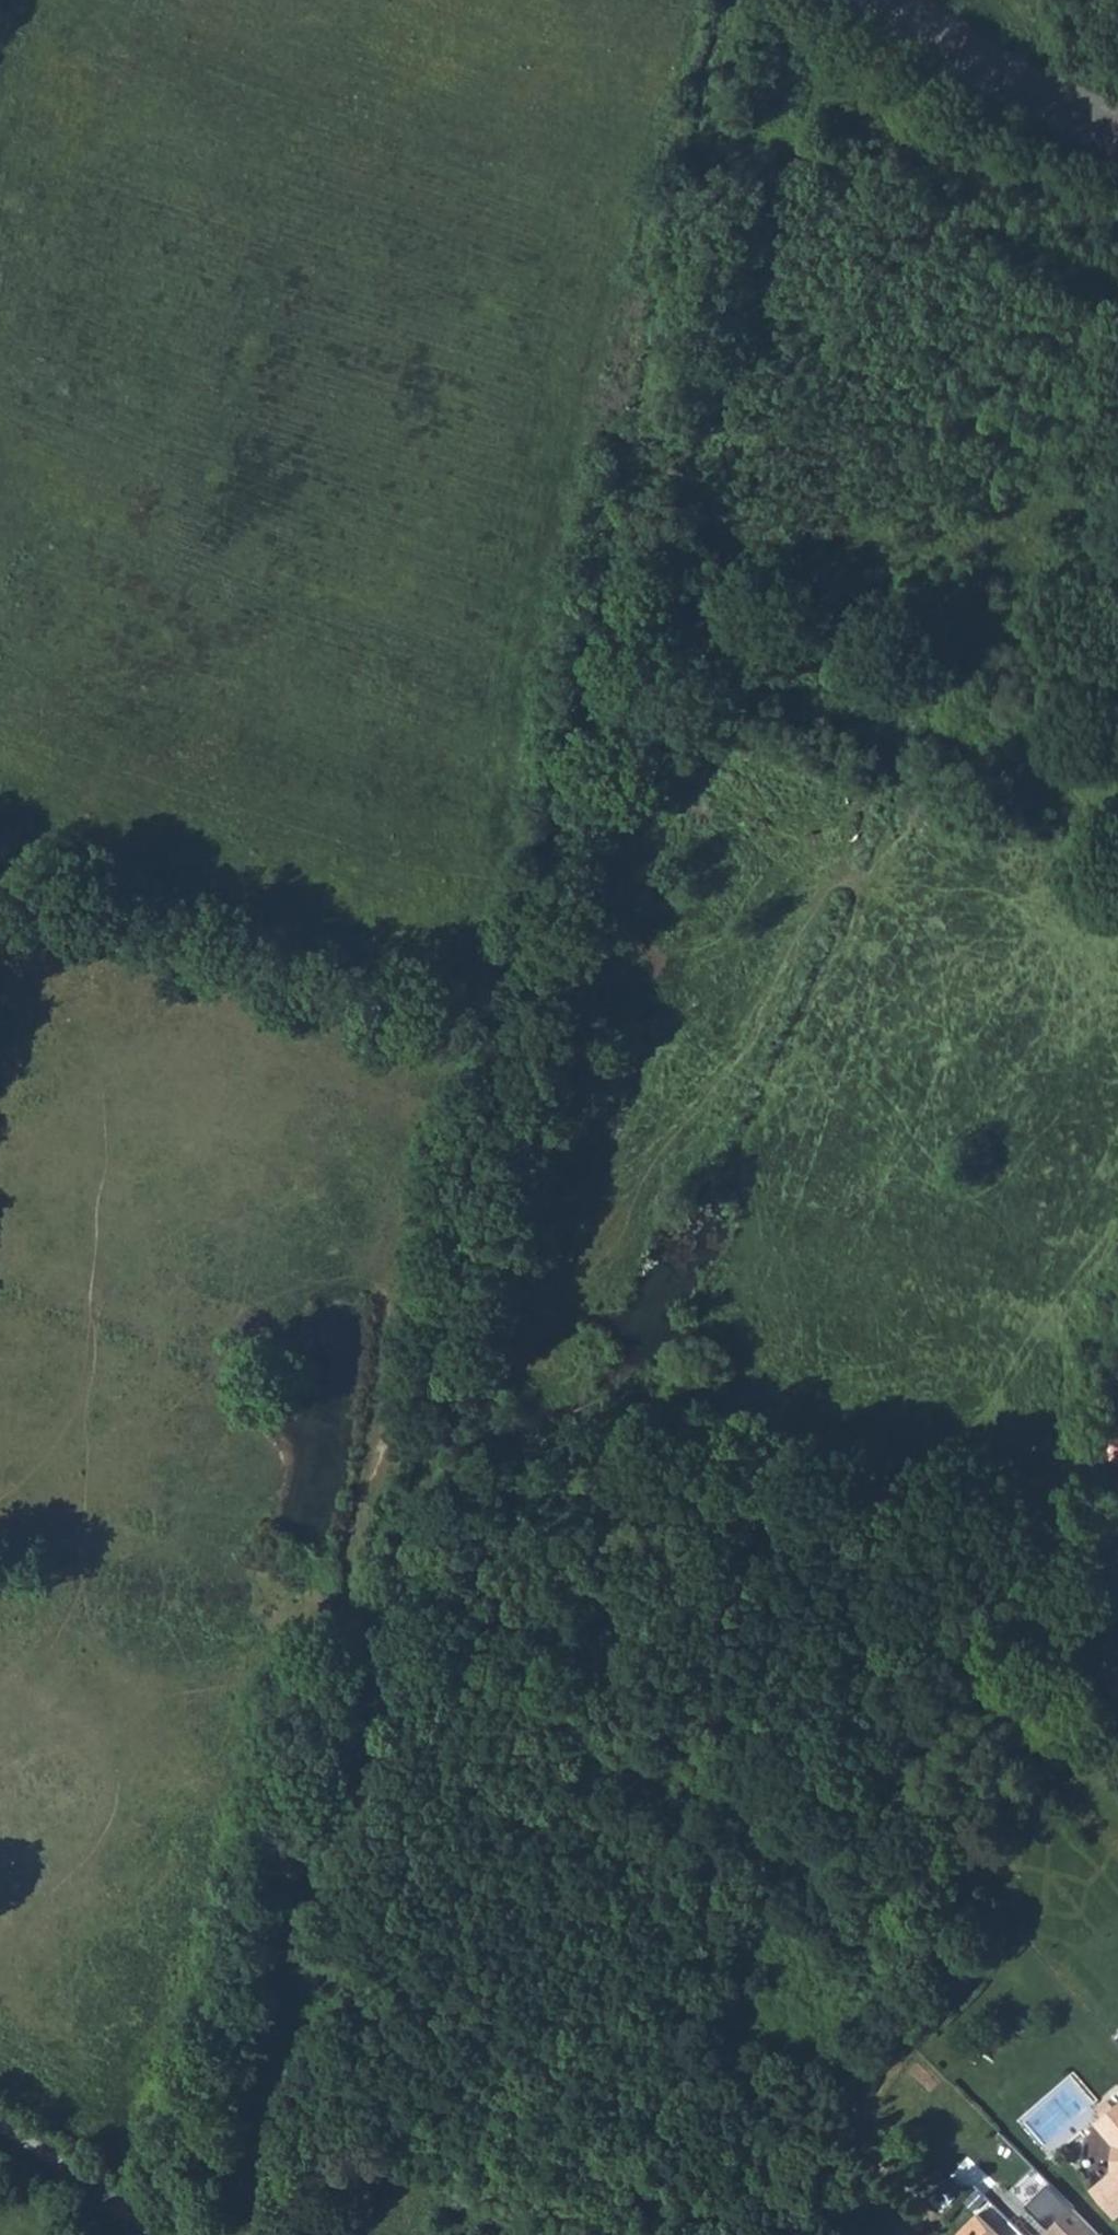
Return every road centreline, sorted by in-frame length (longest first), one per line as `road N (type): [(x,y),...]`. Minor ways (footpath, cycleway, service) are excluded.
road 1 (tertiary): [(1117,131),(948,40),(897,0)]
road 2 (track): [(0,2124),(157,2234)]

